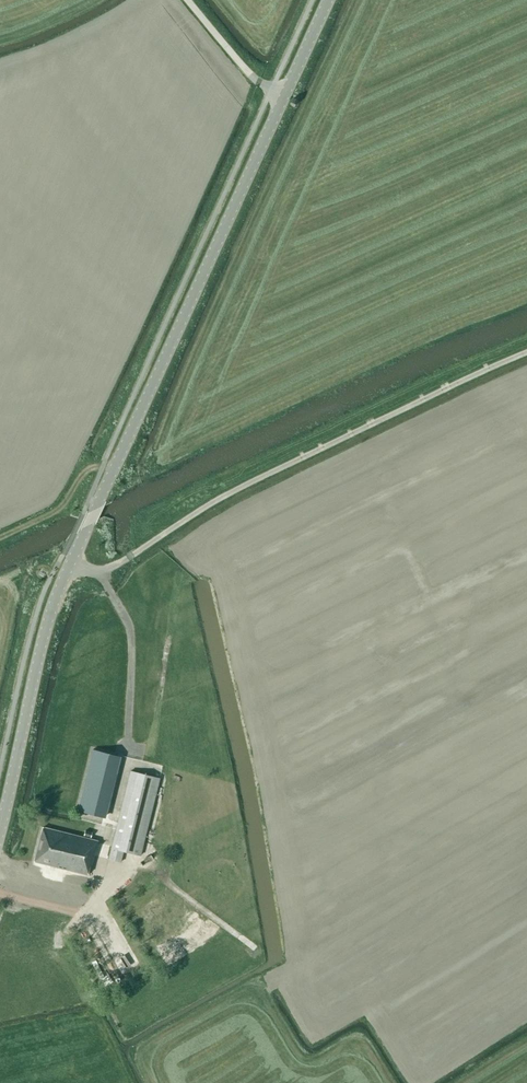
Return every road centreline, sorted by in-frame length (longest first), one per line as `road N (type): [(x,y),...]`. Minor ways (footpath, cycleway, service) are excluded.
road 1 (tertiary): [(72,564),(285,95)]
road 2 (tertiary): [(0,832),(39,661),(72,564)]
road 3 (track): [(359,929),(287,969),(151,863)]
road 4 (track): [(113,473),(83,471),(59,510),(0,538)]

